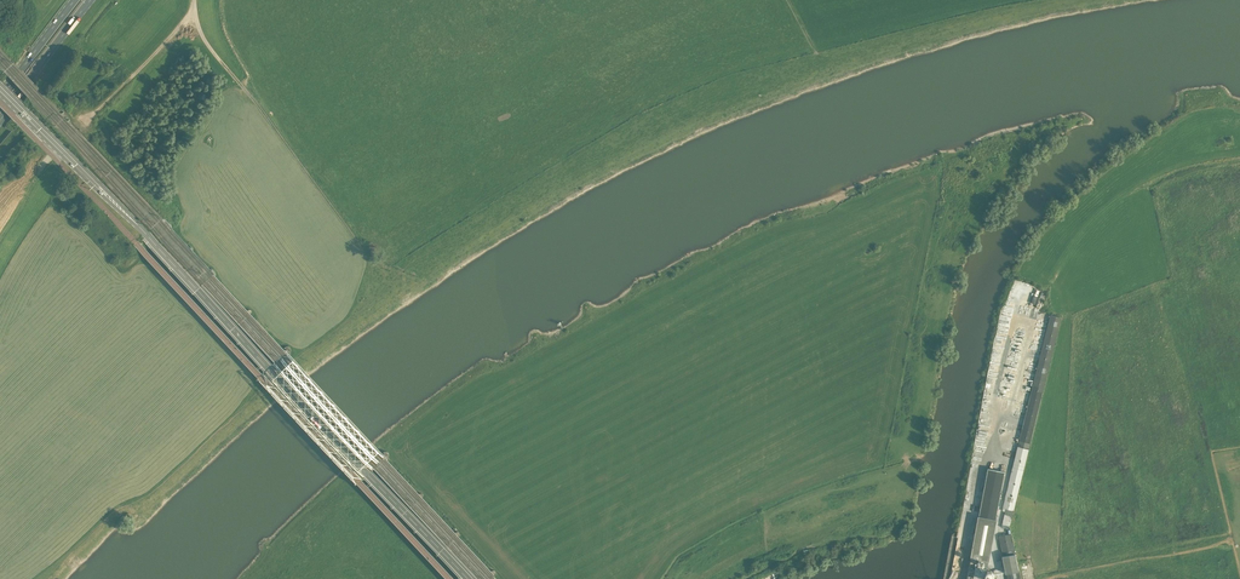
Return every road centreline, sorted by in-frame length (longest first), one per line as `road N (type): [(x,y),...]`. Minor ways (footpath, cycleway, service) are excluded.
road 1 (primary): [(469,578),(0,88)]
road 2 (track): [(194,0),(174,36),(84,124)]
road 3 (trunk): [(0,120),(92,0)]
road 4 (trunk): [(74,0),(0,98)]

